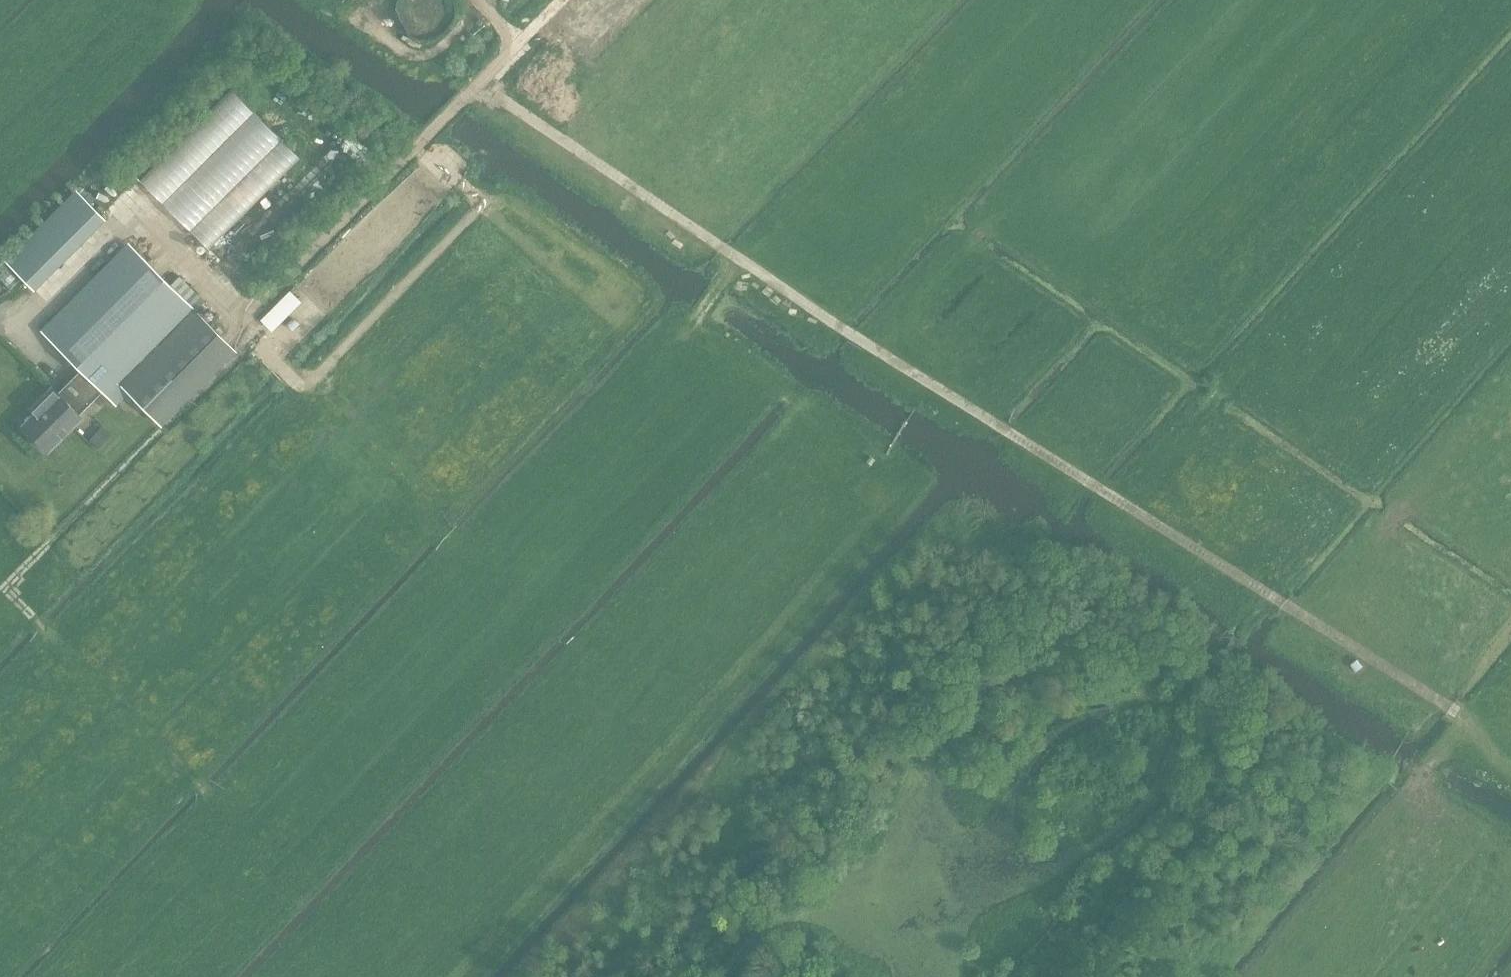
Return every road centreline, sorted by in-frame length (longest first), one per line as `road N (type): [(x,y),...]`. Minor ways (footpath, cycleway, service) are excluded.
road 1 (track): [(1468,720),(736,260),(477,87)]
road 2 (track): [(0,328),(28,319),(130,211),(246,324),(519,43)]
road 3 (track): [(1510,761),(1468,720),(1304,928)]

